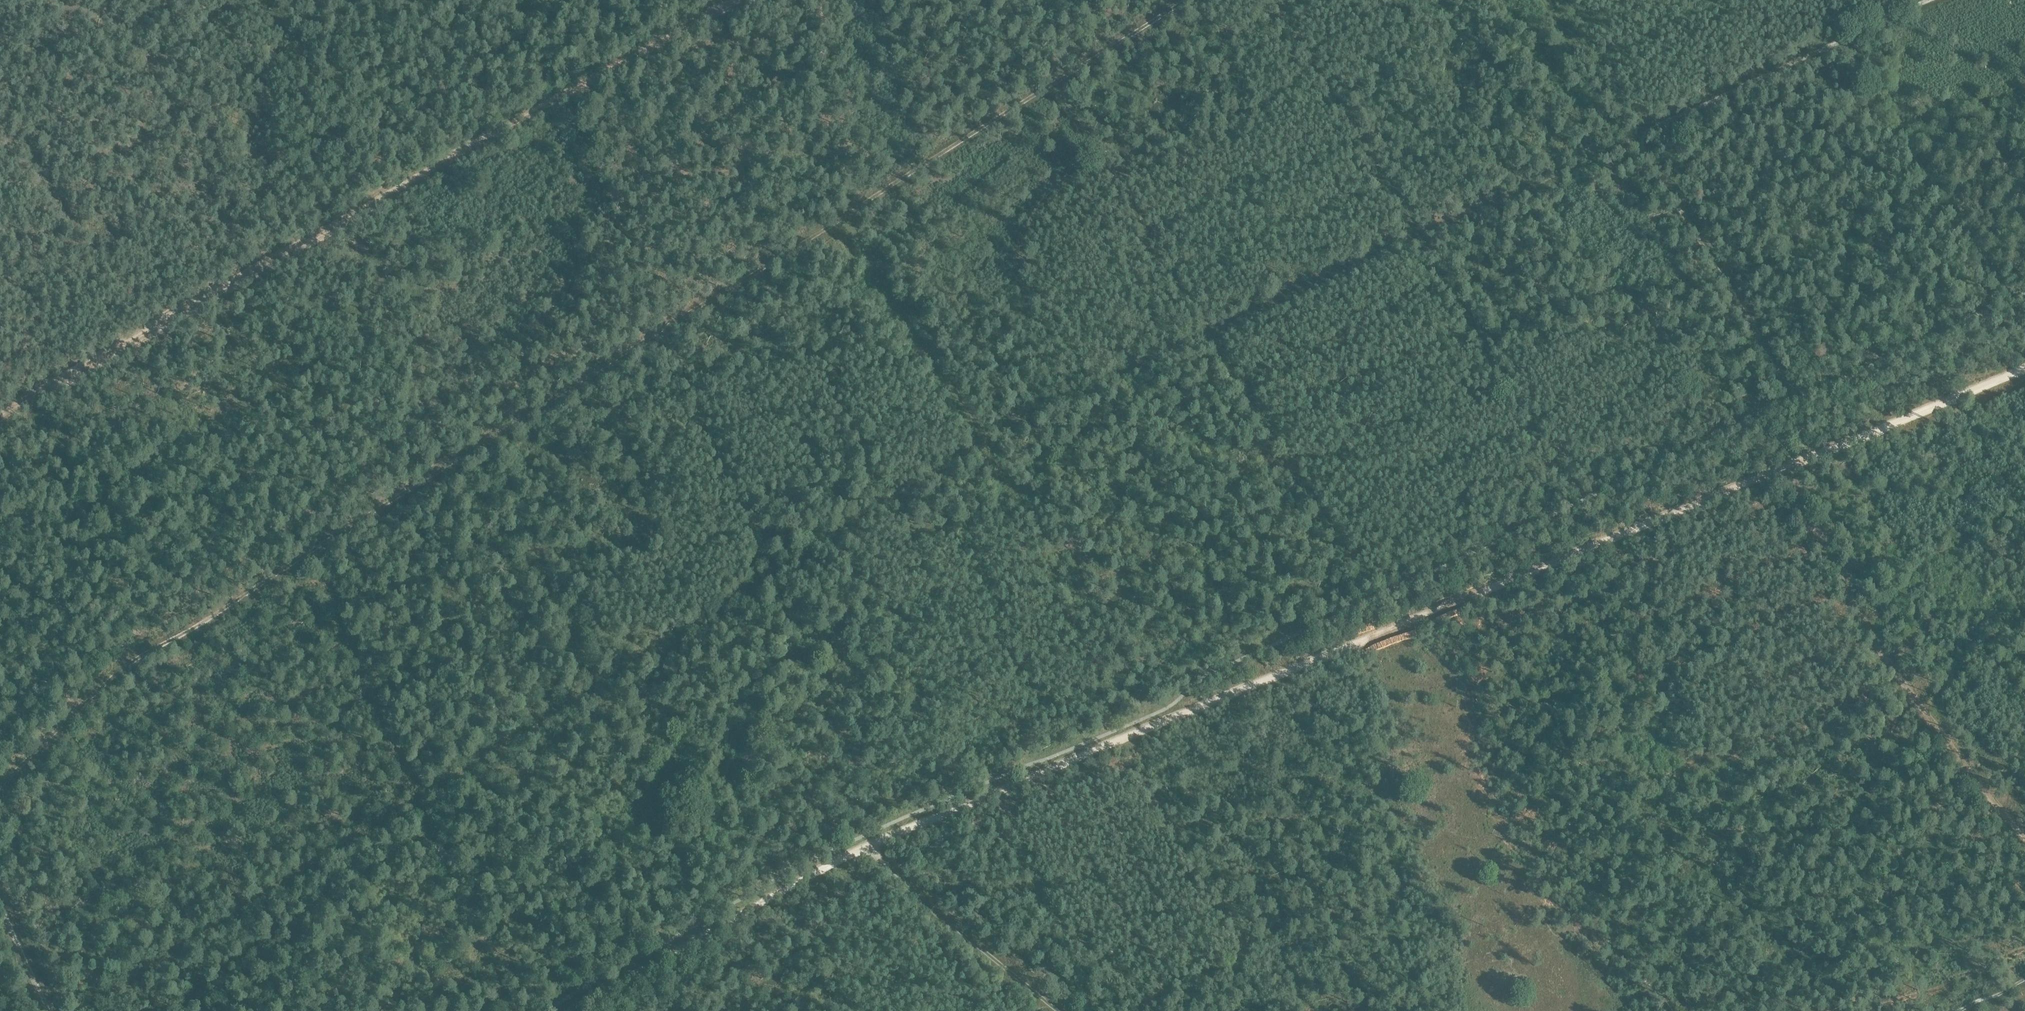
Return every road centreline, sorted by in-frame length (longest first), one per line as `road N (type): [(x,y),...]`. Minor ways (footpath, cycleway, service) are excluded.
road 1 (track): [(0,787),(139,657),(1186,0)]
road 2 (track): [(866,848),(2024,368)]
road 3 (track): [(737,0),(0,418)]
road 4 (track): [(1930,0),(1643,136),(1656,171),(1797,399),(1805,460)]
road 5 (track): [(1789,467),(1887,659),(2024,838)]
road 6 (track): [(569,1010),(866,848)]
road 7 (track): [(866,848),(1058,1010)]

